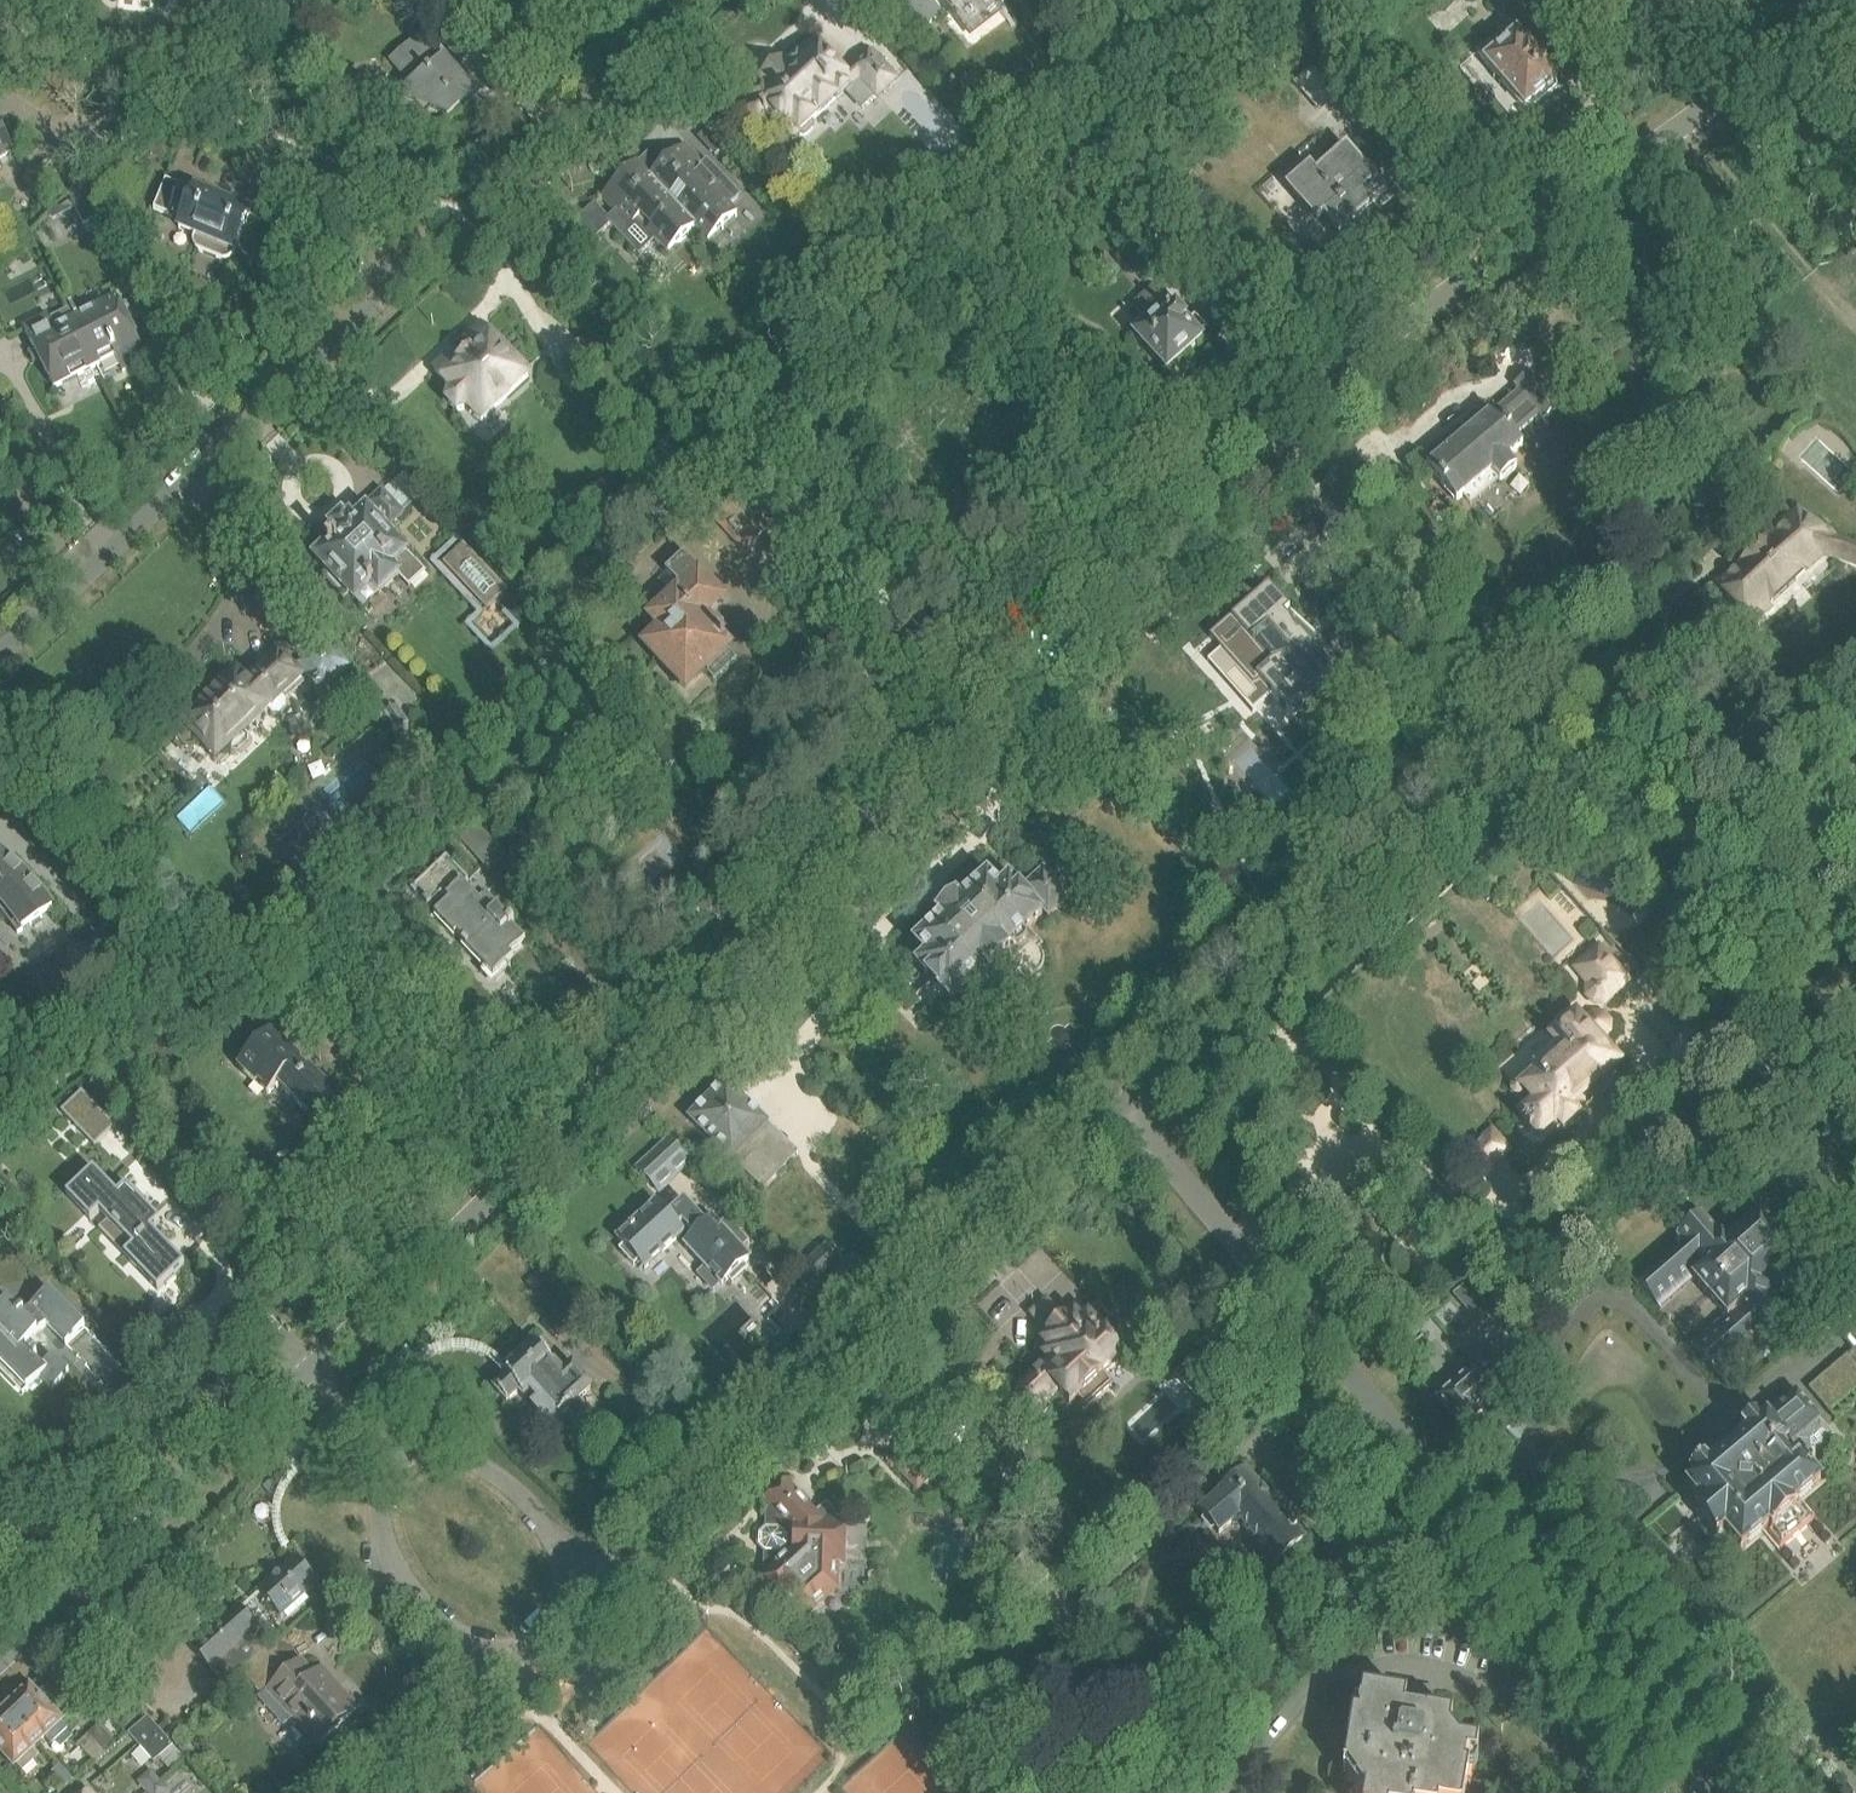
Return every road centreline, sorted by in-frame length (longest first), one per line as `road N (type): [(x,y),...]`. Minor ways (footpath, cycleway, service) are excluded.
road 1 (residential): [(0,1659),(569,1119),(1044,620),(1264,427)]
road 2 (residential): [(0,659),(701,0)]
road 3 (residential): [(1706,1792),(1639,1701),(1119,1109)]
road 4 (residential): [(1264,427),(1840,15)]
road 5 (residential): [(599,1584),(1119,1109)]
road 6 (residential): [(1119,1109),(1534,734)]
road 7 (residential): [(499,1672),(396,1571),(380,1517),(393,1462),(455,1453),(513,1486),(599,1584)]
road 8 (residential): [(1855,1113),(1534,734)]
road 9 (residential): [(1603,1792),(1521,1706),(1462,1683),(1367,1667),(1321,1676),(1229,1792)]
road 10 (residential): [(1534,734),(1264,427)]
road 11 (track): [(1679,127),(1825,293)]
road 12 (residential): [(372,1792),(499,1672)]
road 13 (residential): [(499,1672),(599,1584)]

